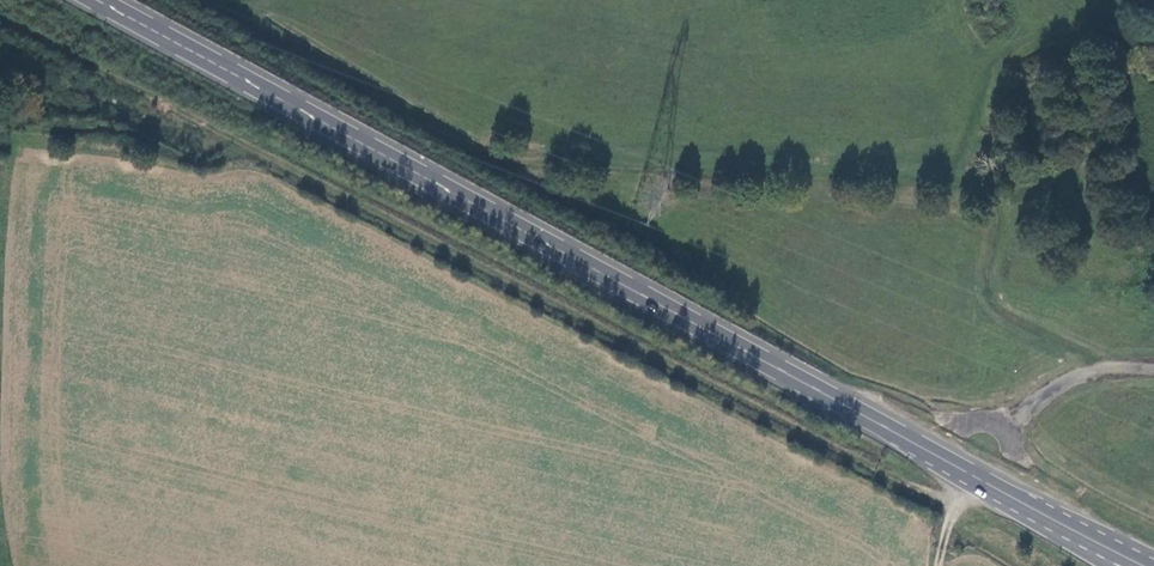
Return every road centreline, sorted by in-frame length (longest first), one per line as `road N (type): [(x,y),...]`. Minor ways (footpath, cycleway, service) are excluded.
road 1 (primary): [(100,0),(1068,526)]
road 2 (track): [(1115,367),(999,312),(987,299),(982,262),(998,214),(980,188),(499,159),(218,0)]
road 3 (track): [(1001,430),(1070,381),(1115,367),(1153,367)]

